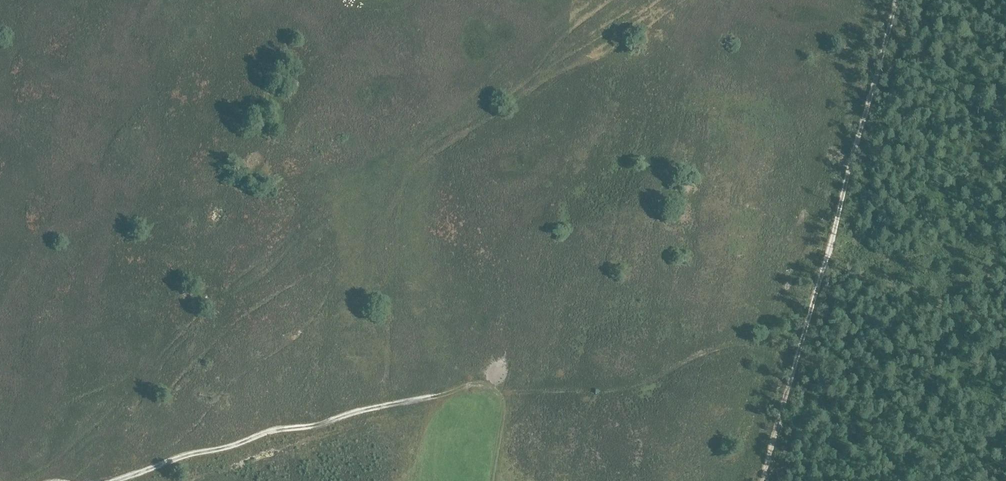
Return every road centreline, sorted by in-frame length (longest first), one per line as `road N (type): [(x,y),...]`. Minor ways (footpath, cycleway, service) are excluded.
road 1 (track): [(762,480),(896,0)]

